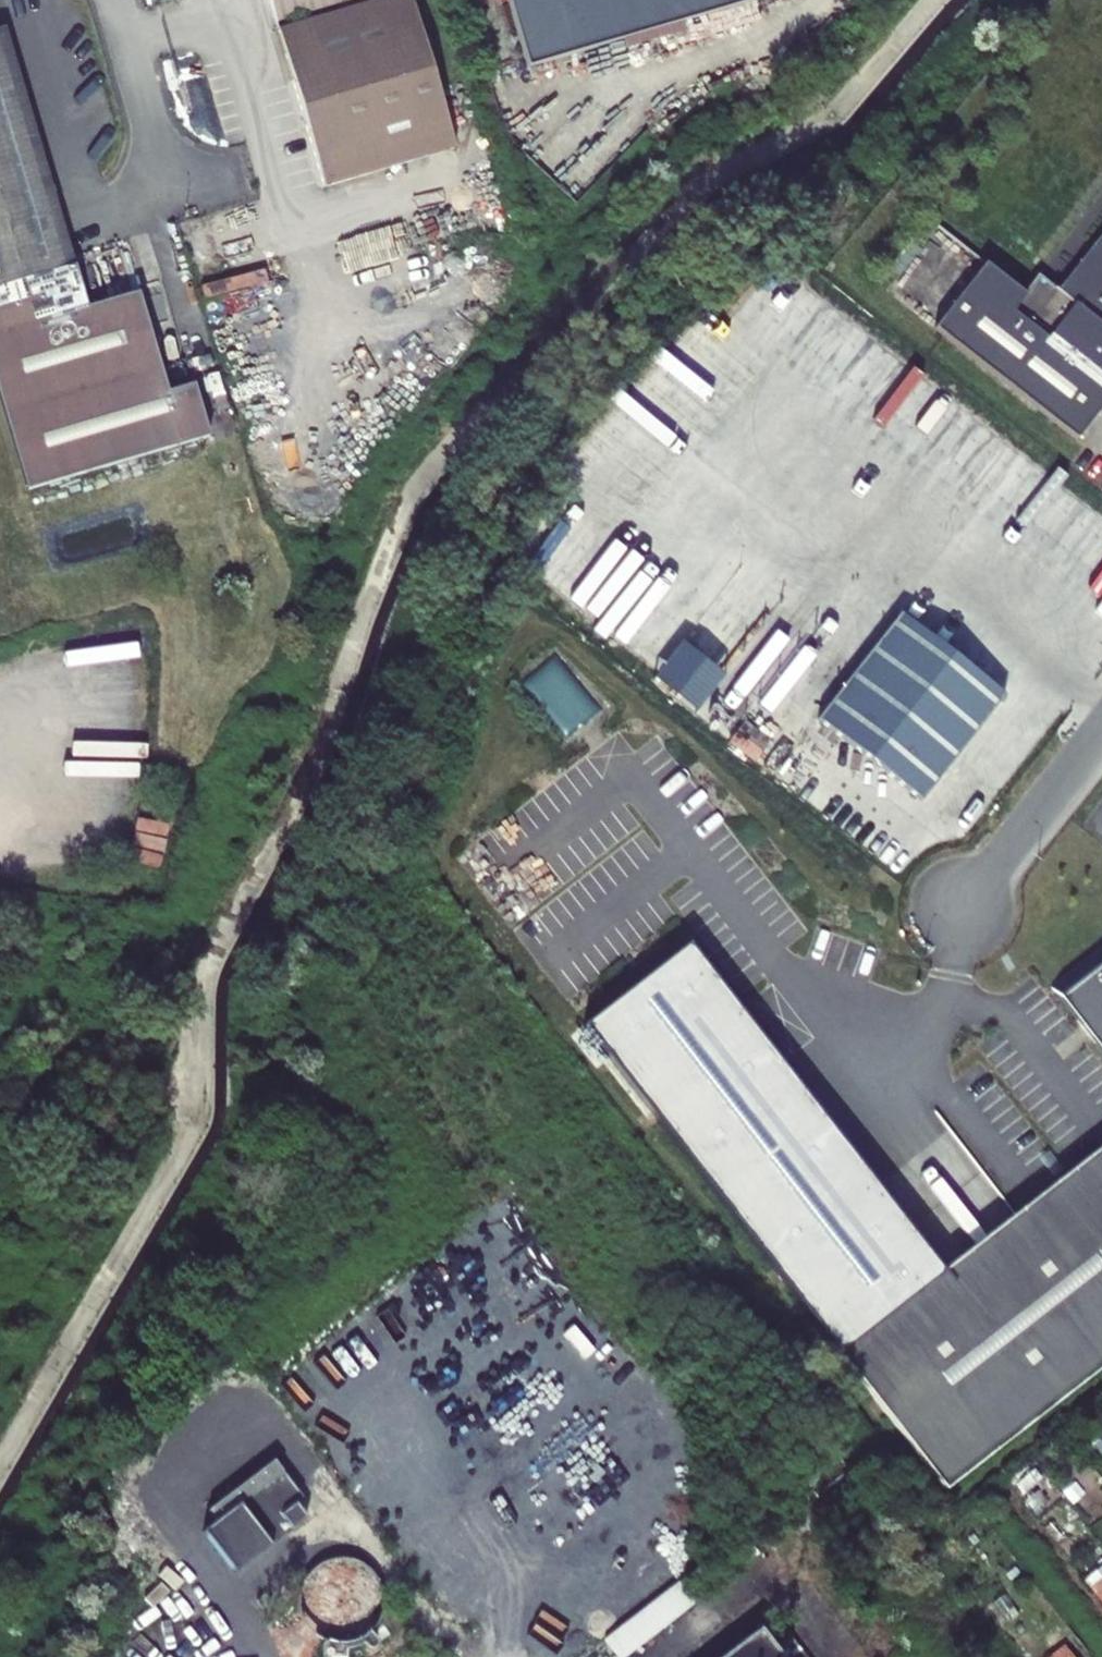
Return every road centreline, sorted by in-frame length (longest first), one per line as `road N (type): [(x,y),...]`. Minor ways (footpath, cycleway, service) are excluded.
road 1 (unclassified): [(1101,728),(957,912)]

